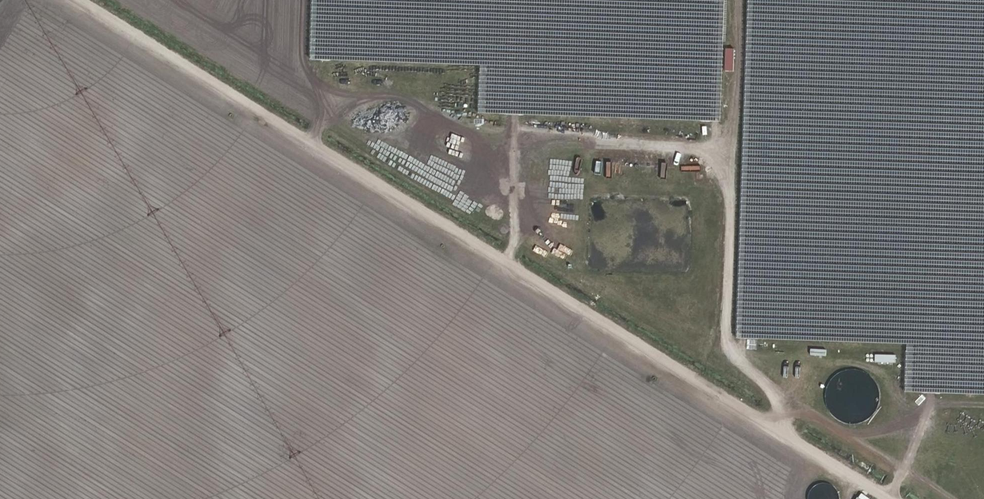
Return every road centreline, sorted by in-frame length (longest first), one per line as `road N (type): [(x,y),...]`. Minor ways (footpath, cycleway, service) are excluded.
road 1 (track): [(892,498),(66,0)]
road 2 (track): [(739,0),(727,342),(777,405),(786,434)]
road 3 (track): [(303,0),(301,63),(316,146)]

